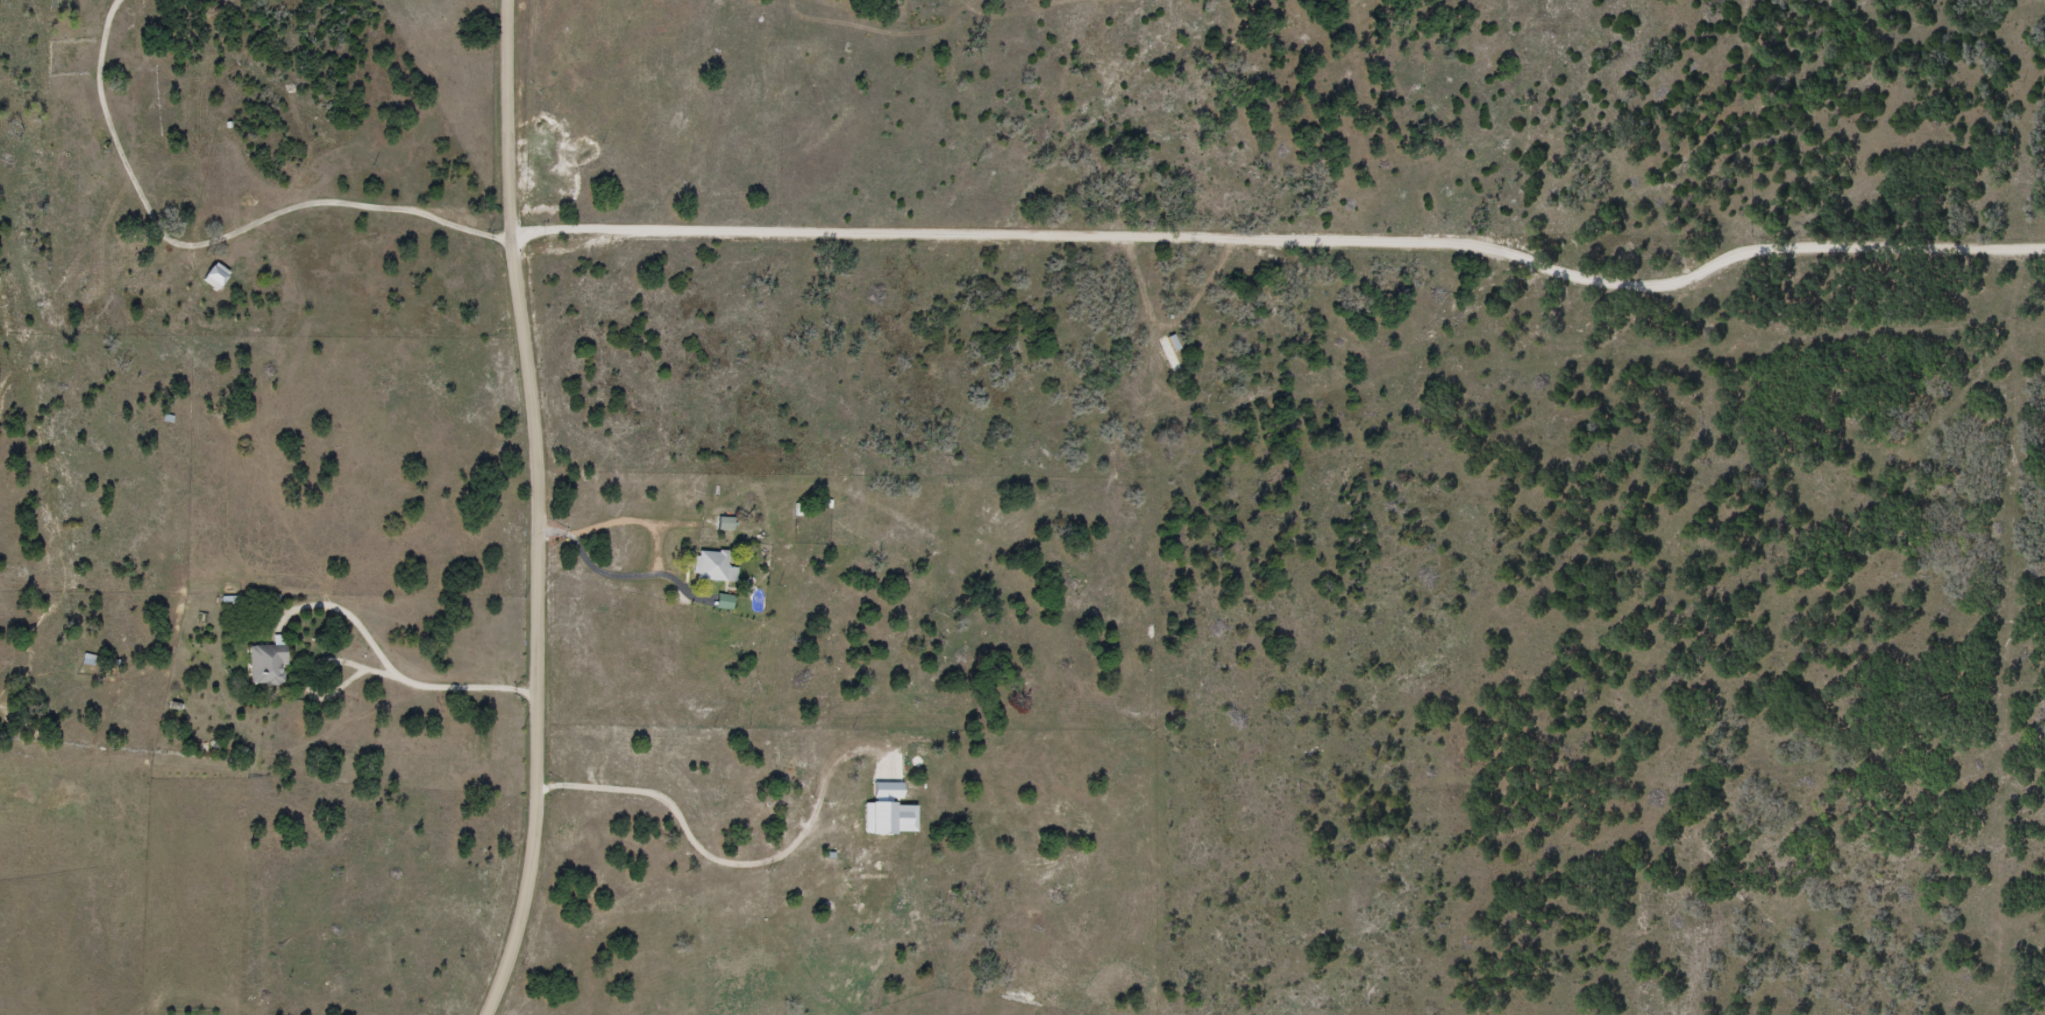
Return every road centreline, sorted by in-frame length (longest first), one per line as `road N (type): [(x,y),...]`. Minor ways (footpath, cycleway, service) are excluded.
road 1 (residential): [(2044,300),(1753,315),(1679,344),(1546,300),(758,295),(516,310)]
road 2 (residential): [(491,1014),(531,835),(516,310),(497,166),(497,0)]

